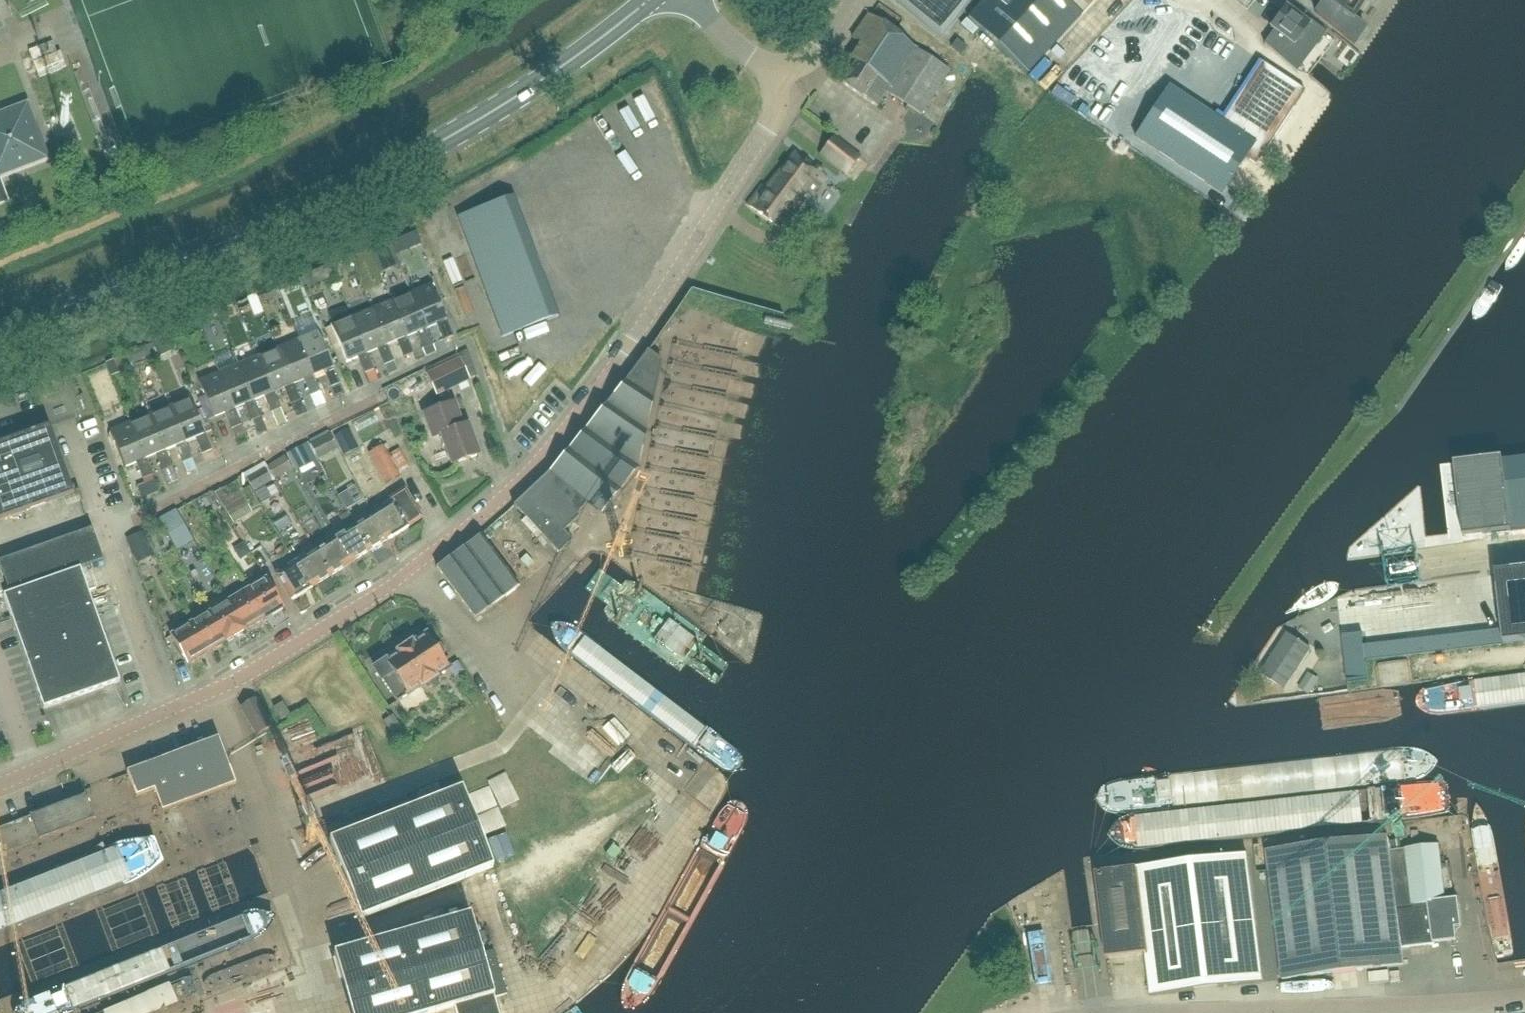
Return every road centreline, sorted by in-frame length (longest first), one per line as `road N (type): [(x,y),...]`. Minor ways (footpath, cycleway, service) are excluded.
road 1 (unclassified): [(168,712),(360,606),(518,483),(636,336),(769,126),(781,77)]
road 2 (primary): [(0,335),(412,159),(533,88),(651,0)]
road 3 (unclassified): [(1155,1012),(1524,998)]
road 4 (residential): [(168,712),(64,423)]
road 5 (unclassified): [(0,784),(168,712)]

